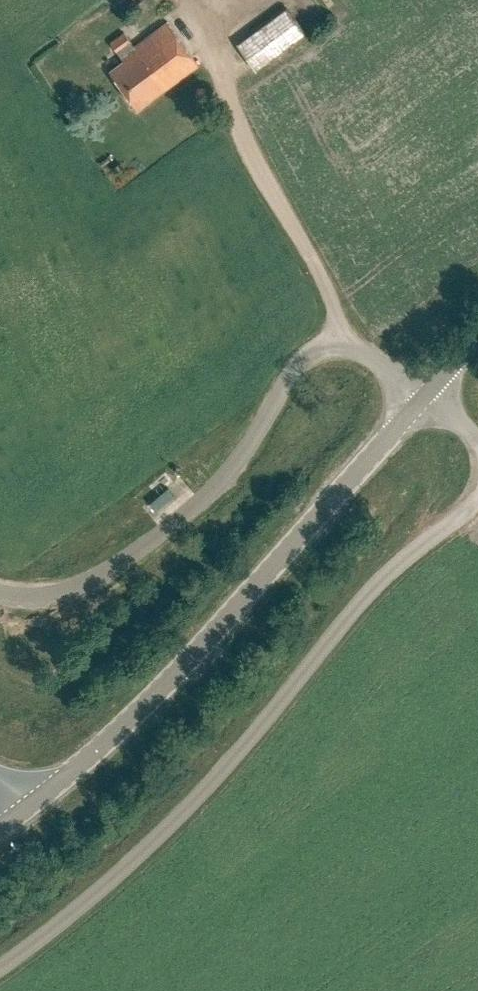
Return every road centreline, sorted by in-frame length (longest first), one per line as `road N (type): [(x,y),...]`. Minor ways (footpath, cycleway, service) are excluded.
road 1 (unclassified): [(0,960),(116,878),(276,712),(384,581),(477,501)]
road 2 (tertiary): [(7,830),(71,785),(138,723),(431,395)]
road 3 (unclassified): [(182,521),(323,349),(361,350),(431,395)]
road 4 (unclassified): [(182,521),(86,590),(36,602),(0,593)]

